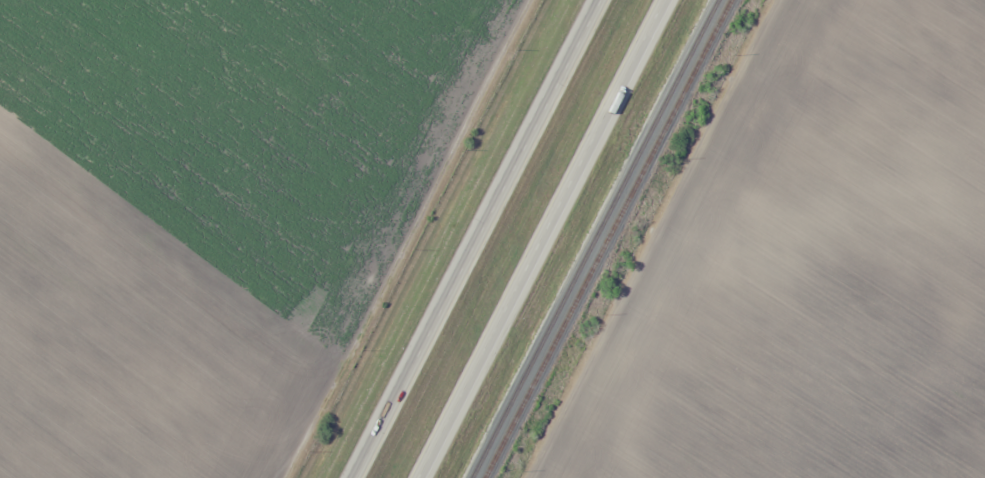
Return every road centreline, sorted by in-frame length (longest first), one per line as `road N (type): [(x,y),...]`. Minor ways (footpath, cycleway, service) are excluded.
road 1 (trunk): [(434,477),(680,0)]
road 2 (trunk): [(600,0),(355,477)]

